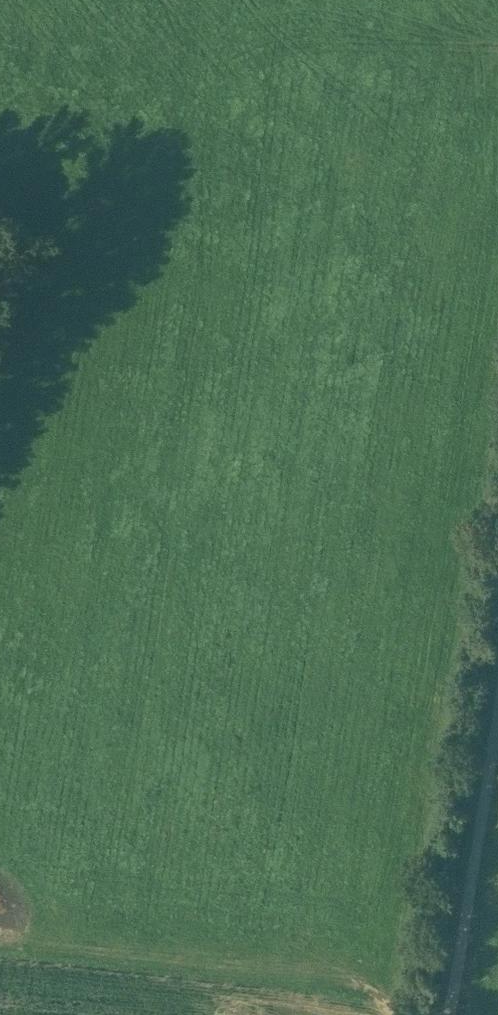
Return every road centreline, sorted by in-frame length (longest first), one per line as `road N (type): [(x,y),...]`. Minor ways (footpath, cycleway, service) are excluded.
road 1 (unclassified): [(497,715),(449,1014)]

